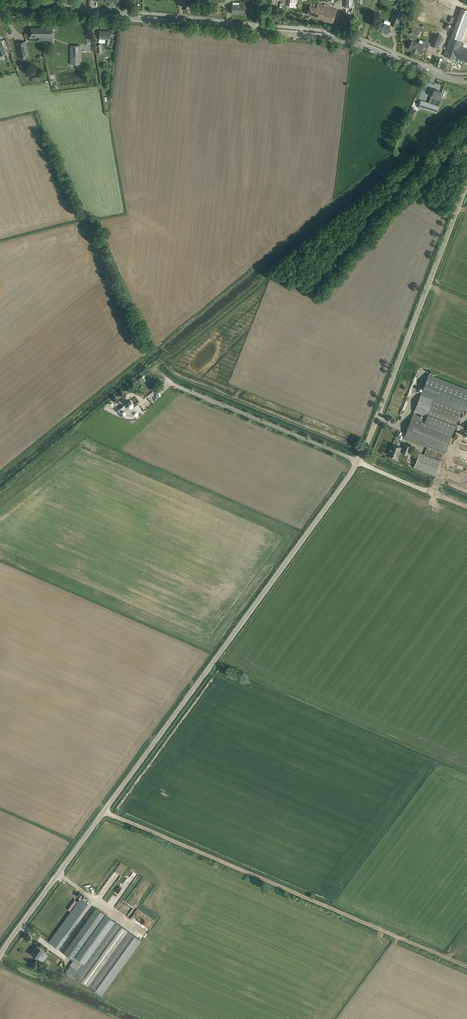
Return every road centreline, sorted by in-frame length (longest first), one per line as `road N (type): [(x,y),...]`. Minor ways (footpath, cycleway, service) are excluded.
road 1 (unclassified): [(0,956),(358,461)]
road 2 (track): [(104,812),(466,966)]
road 3 (unclassified): [(358,461),(466,186)]
road 4 (tertiary): [(258,30),(0,12)]
road 5 (tertiary): [(466,80),(352,43),(258,30)]
road 6 (unclassified): [(179,386),(358,461)]

